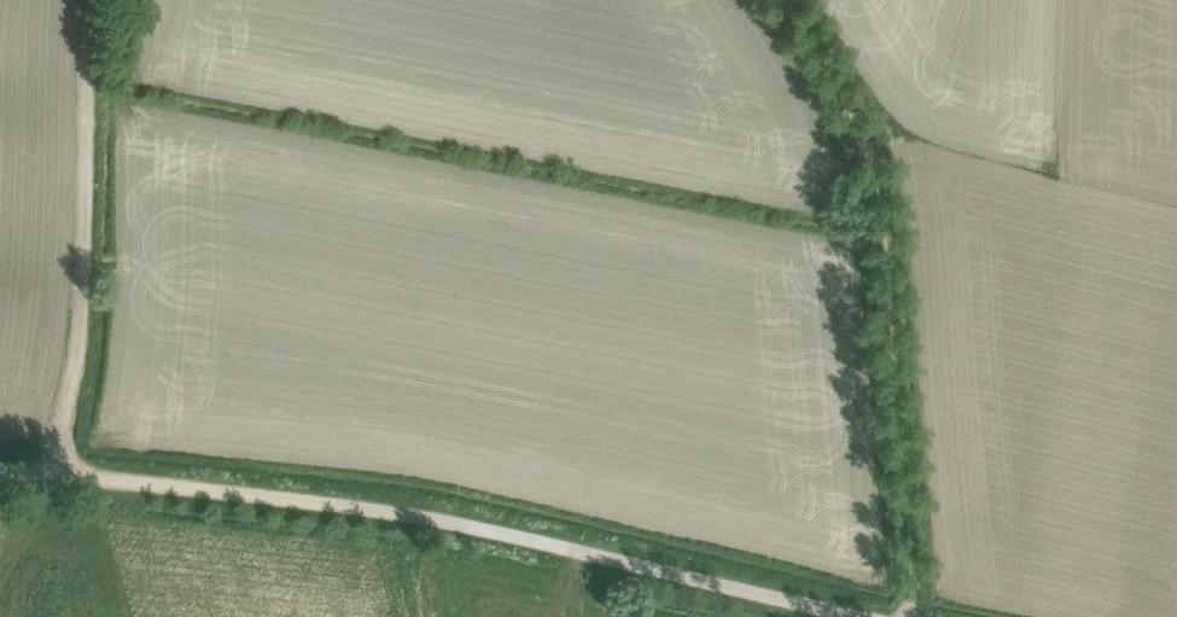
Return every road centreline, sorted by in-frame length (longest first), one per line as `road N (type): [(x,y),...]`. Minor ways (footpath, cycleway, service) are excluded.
road 1 (unclassified): [(864,616),(421,519),(0,472)]
road 2 (track): [(912,616),(879,201),(849,107),(788,0)]
road 3 (track): [(94,0),(84,318),(59,474)]

